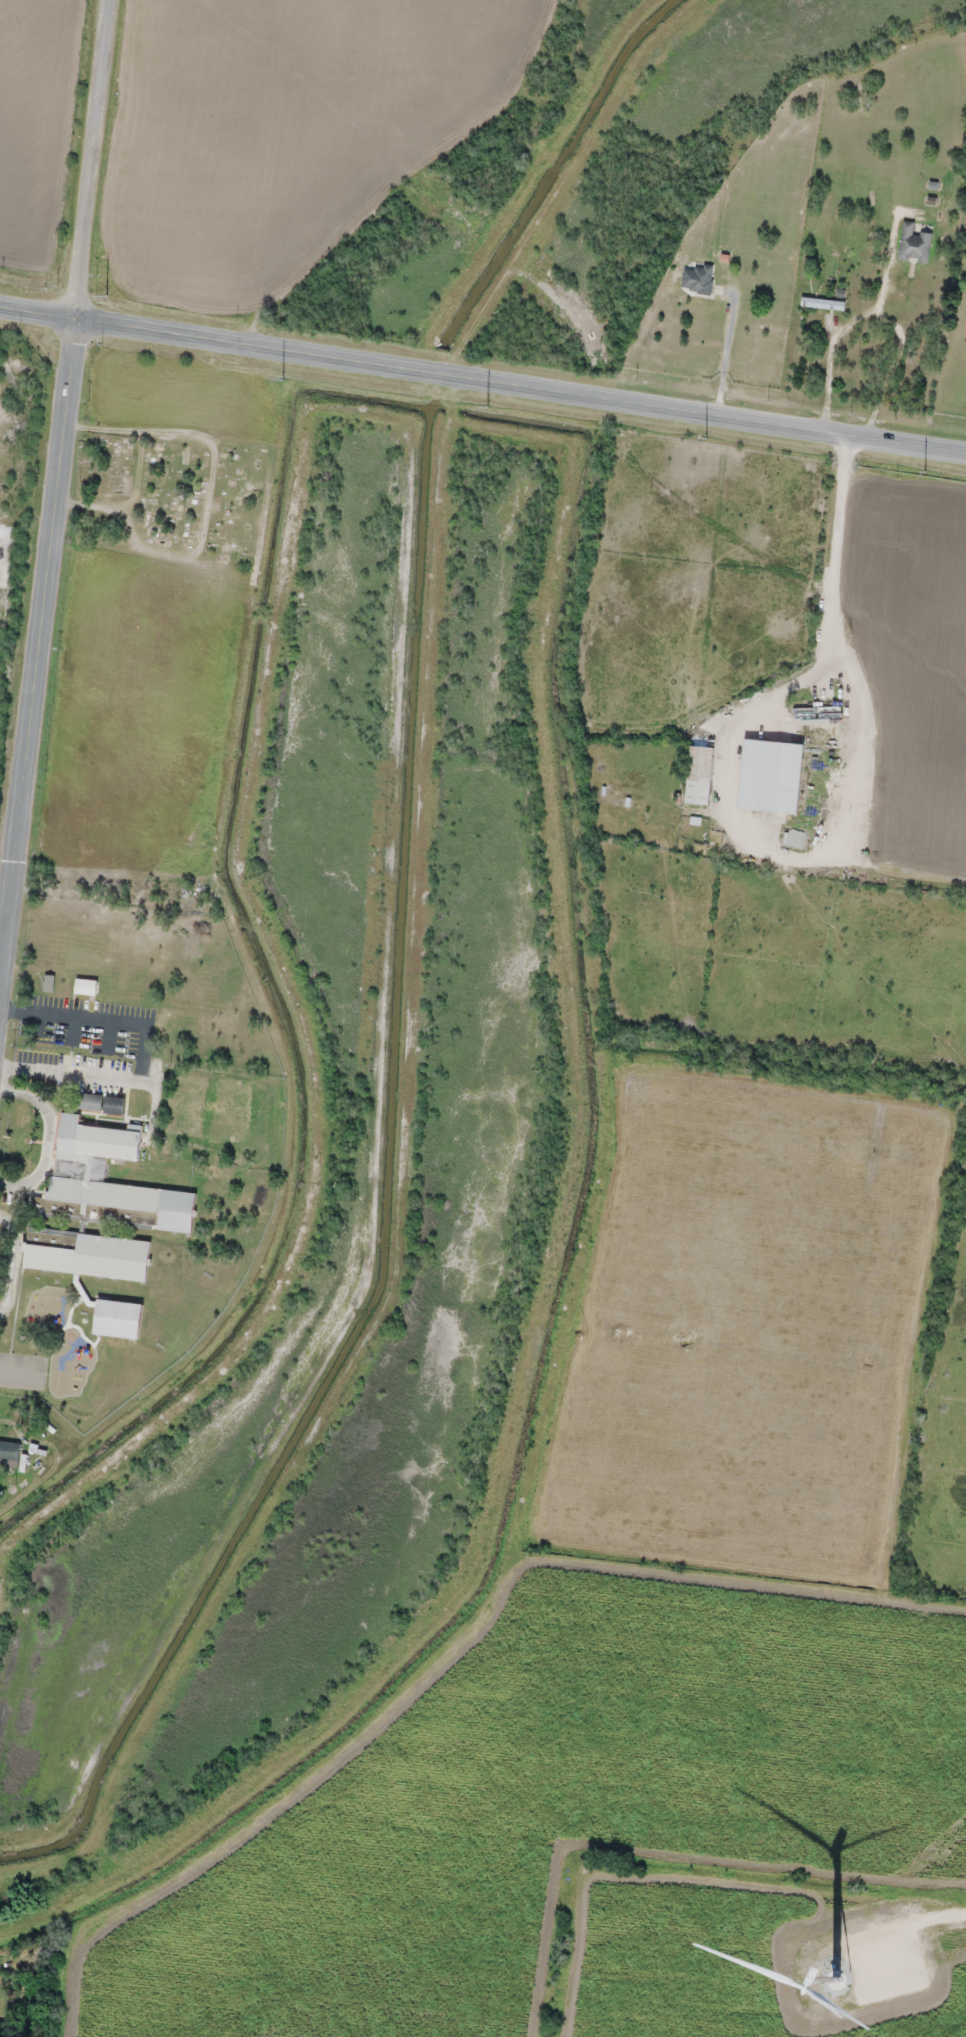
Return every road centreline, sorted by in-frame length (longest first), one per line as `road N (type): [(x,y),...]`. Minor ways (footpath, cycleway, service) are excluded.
road 1 (secondary): [(965,456),(77,322)]
road 2 (tertiary): [(0,1002),(77,322)]
road 3 (residential): [(118,0),(77,322)]
road 4 (residential): [(638,406),(627,482),(665,559),(667,588),(654,612)]

